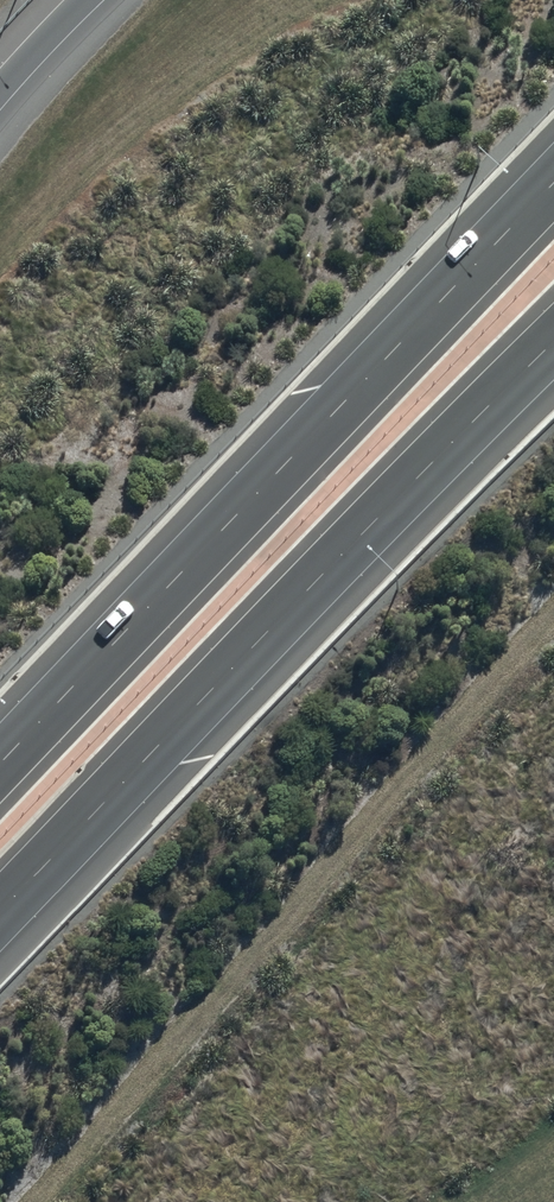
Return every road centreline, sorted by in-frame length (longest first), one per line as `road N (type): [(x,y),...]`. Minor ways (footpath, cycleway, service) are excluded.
road 1 (motorway): [(0,764),(553,183)]
road 2 (motorway): [(553,343),(0,911)]
road 3 (motorway): [(0,87),(84,0)]

